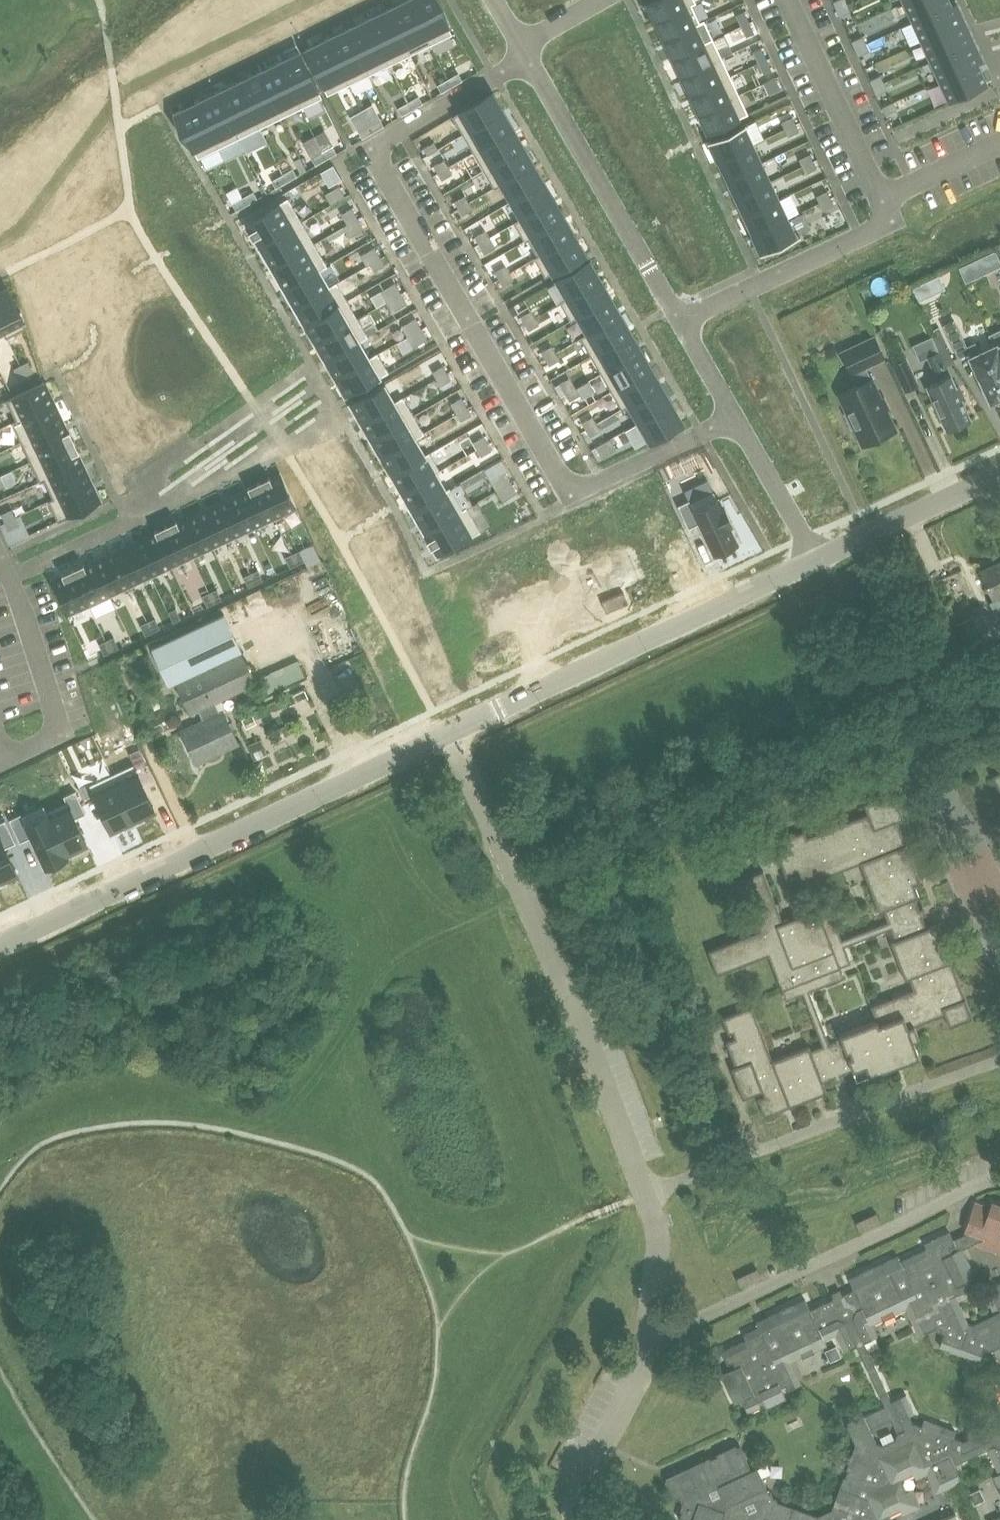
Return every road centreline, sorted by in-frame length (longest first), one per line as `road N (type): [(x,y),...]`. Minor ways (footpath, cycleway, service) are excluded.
road 1 (tertiary): [(0,941),(821,557)]
road 2 (residential): [(524,58),(369,148),(551,463),(570,493),(735,417)]
road 3 (residential): [(8,576),(346,420)]
road 4 (unclassified): [(676,312),(524,58)]
road 5 (residential): [(676,312),(888,220),(877,196)]
road 6 (residential): [(8,576),(58,735),(4,762)]
road 7 (residential): [(877,196),(785,0)]
road 8 (tertiary): [(821,557),(999,474)]
road 9 (unclassified): [(821,557),(735,417)]
road 10 (residential): [(877,196),(999,140)]
road 11 (unclassified): [(735,417),(676,312)]

